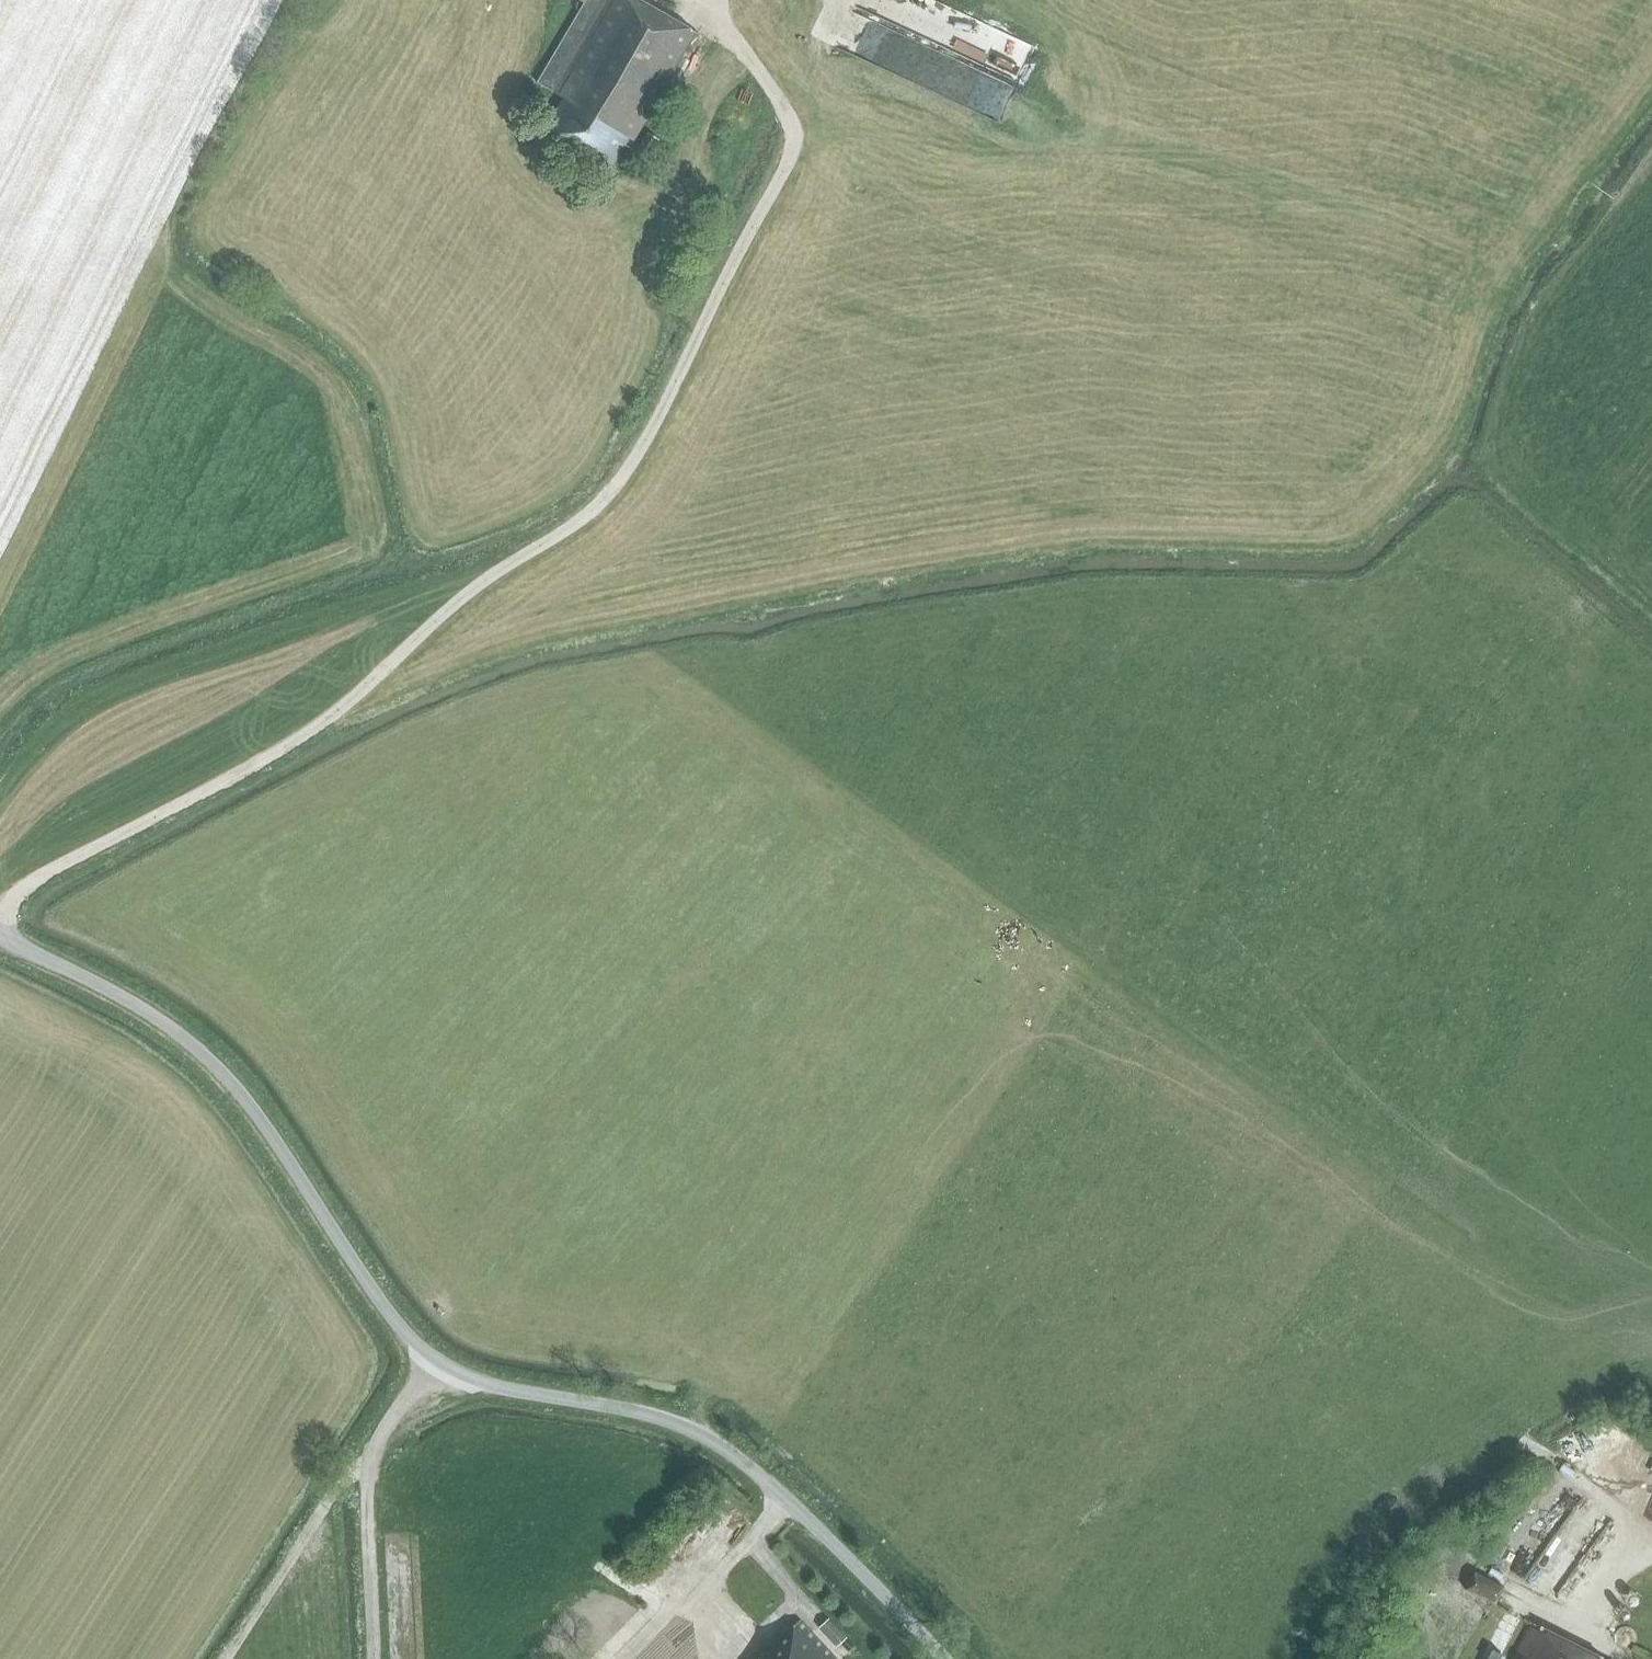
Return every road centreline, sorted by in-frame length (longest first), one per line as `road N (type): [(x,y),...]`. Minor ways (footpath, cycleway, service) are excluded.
road 1 (unclassified): [(943,1658),(752,1466),(696,1431),(646,1414),(466,1379),(432,1361),(218,1072),(155,1019),(0,936)]
road 2 (track): [(371,1658),(366,1474),(381,1430),(432,1361)]

